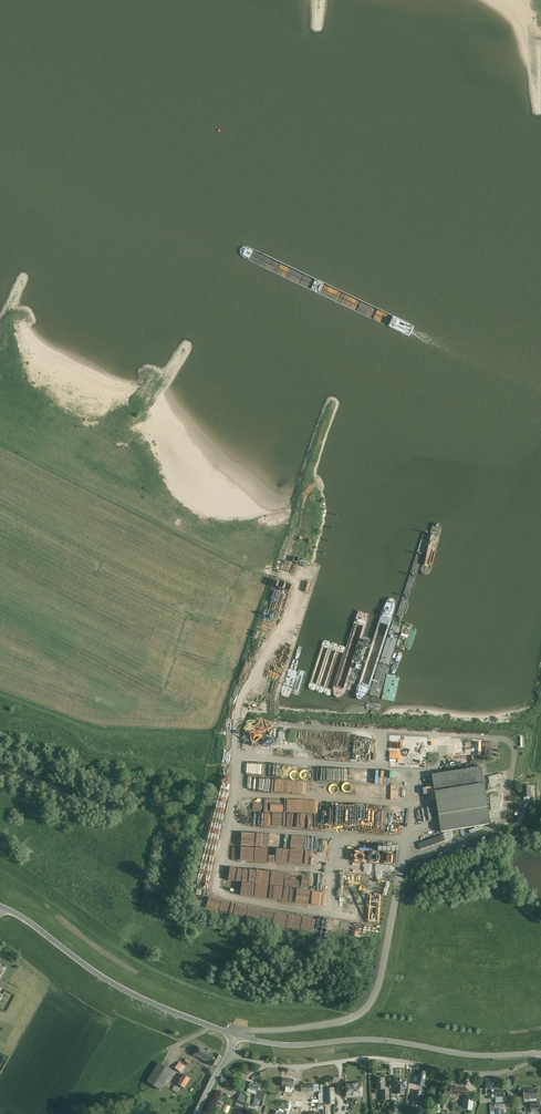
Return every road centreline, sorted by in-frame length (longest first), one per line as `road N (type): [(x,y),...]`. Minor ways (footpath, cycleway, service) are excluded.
road 1 (tertiary): [(540,1053),(472,1055),(372,1040),(285,1045),(235,1035)]
road 2 (tertiary): [(235,1035),(132,994),(0,906)]
road 3 (unclassified): [(229,1053),(283,1066),(367,1058),(413,1063)]

